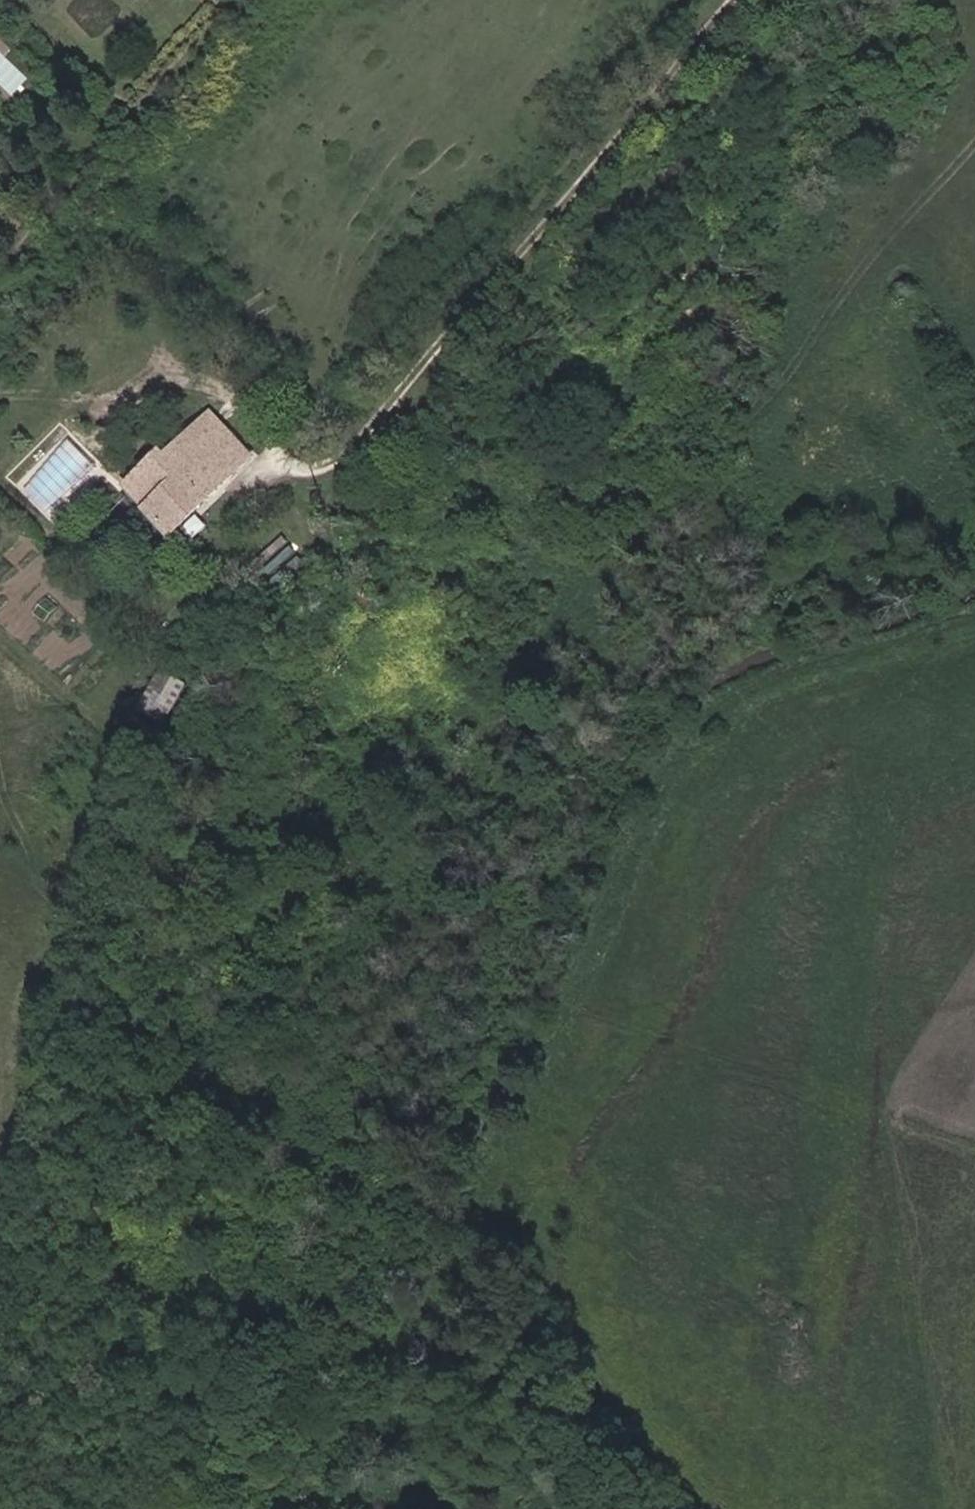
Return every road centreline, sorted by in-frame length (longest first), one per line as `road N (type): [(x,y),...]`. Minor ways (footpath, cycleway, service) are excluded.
road 1 (track): [(310,474),(397,431),(492,304),(747,0)]
road 2 (track): [(0,258),(237,0)]

